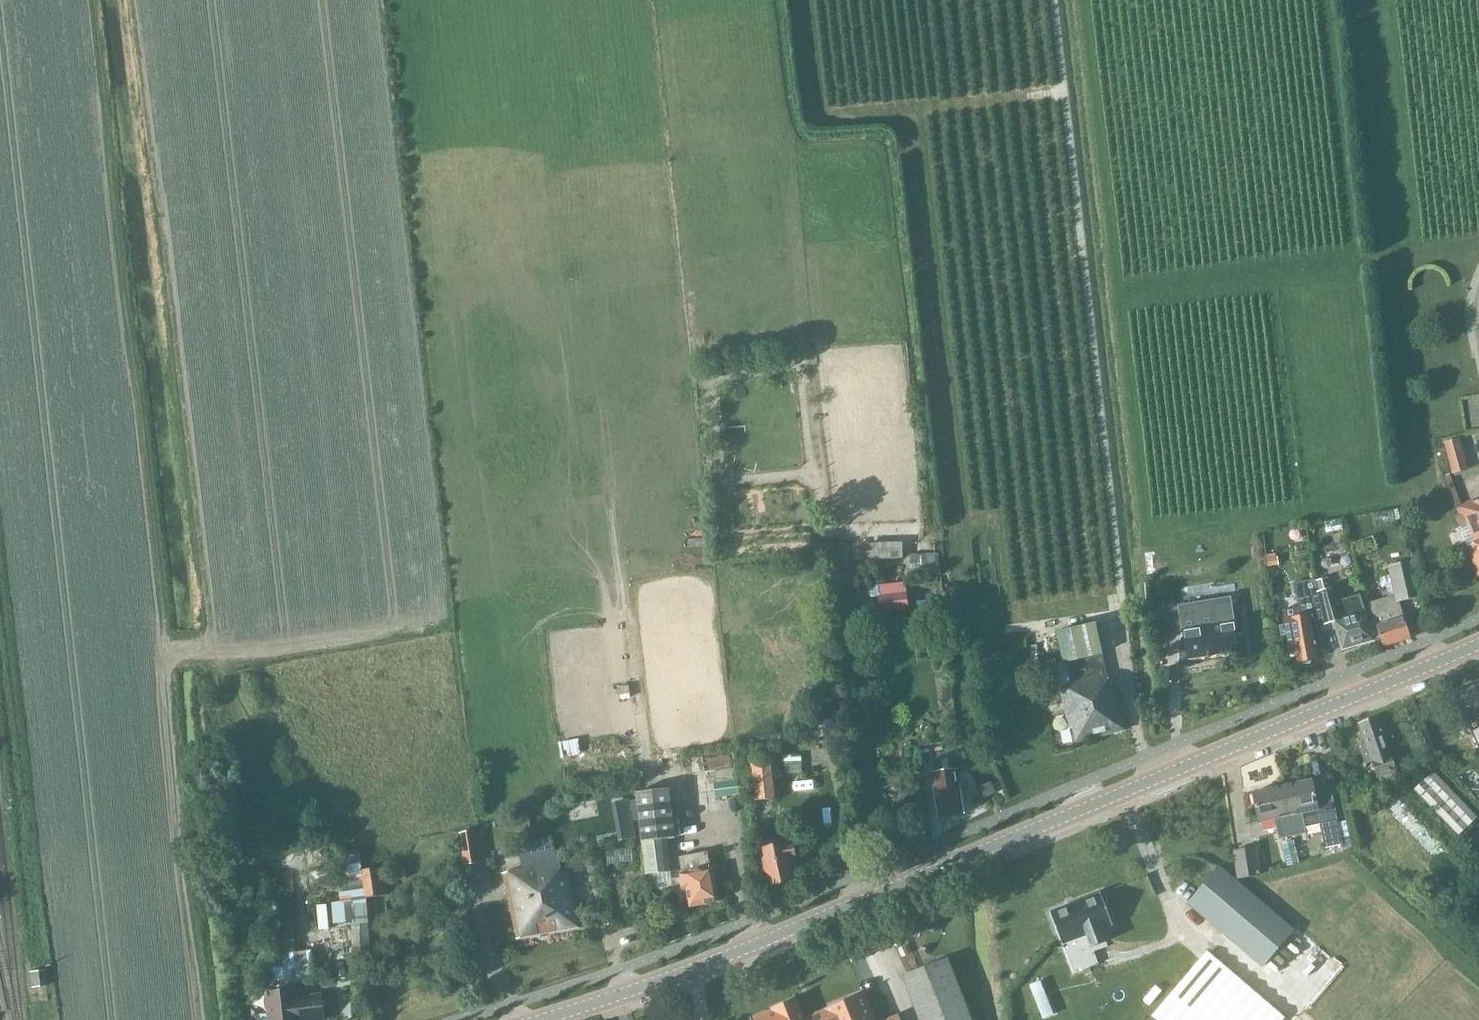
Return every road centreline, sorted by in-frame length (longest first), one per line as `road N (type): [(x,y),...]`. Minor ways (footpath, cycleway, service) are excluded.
road 1 (tertiary): [(1478,641),(813,923),(538,1019)]

